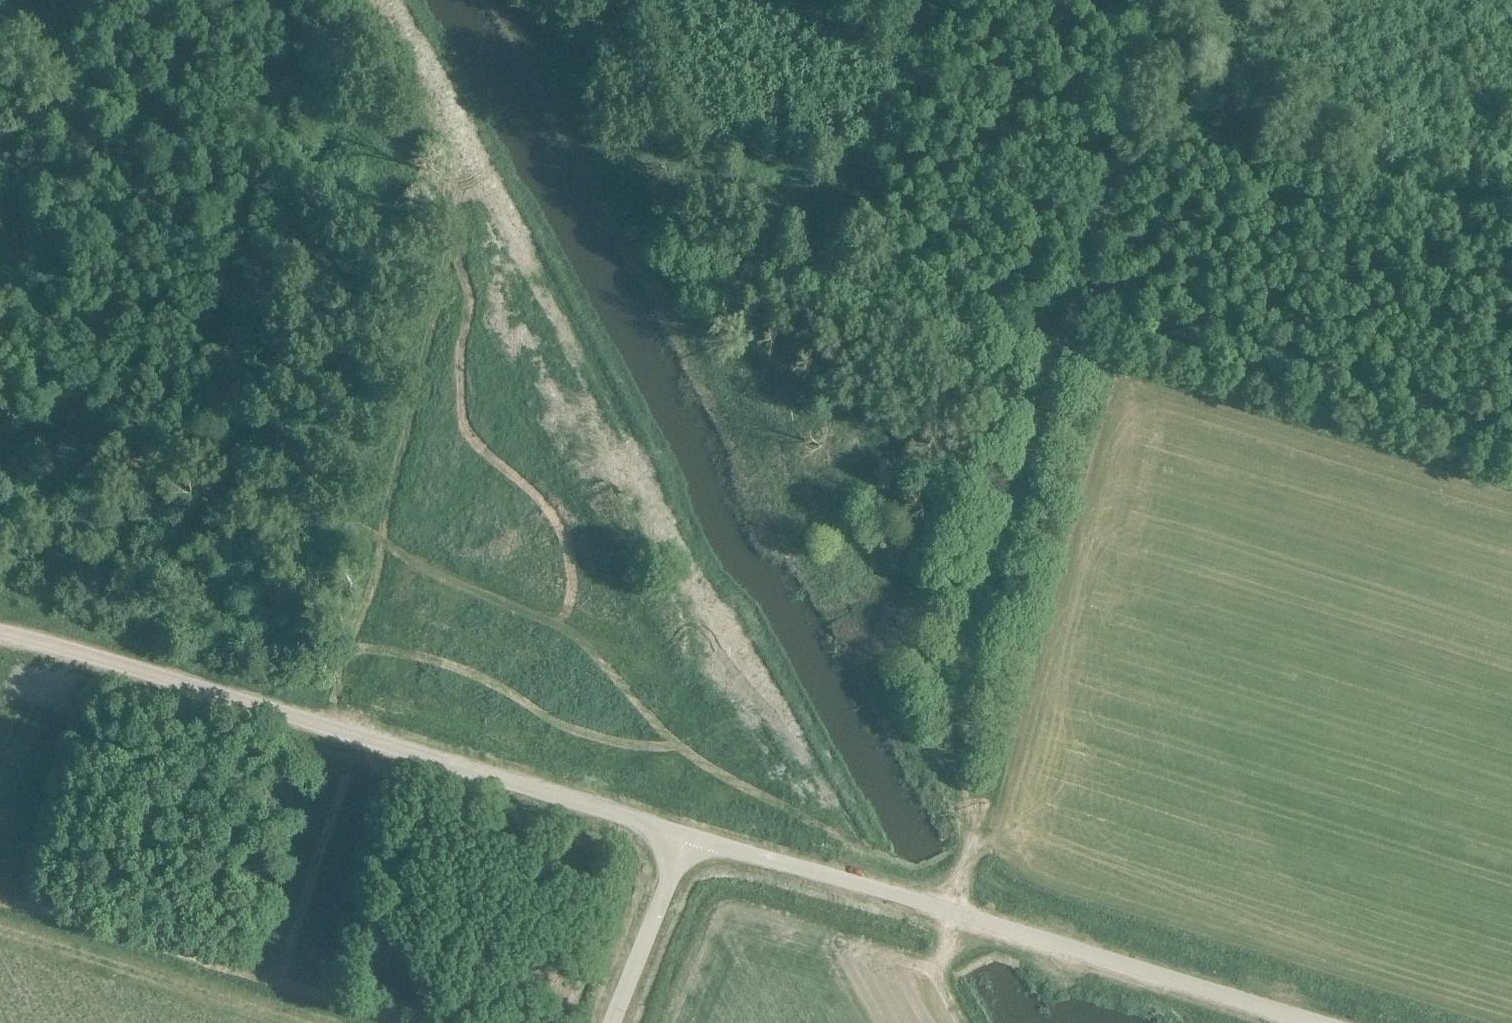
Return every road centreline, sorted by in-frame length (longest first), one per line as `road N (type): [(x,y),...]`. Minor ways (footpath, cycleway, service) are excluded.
road 1 (unclassified): [(685,834),(0,634)]
road 2 (unclassified): [(1309,1022),(685,834)]
road 3 (unclassified): [(608,1022),(685,834)]

